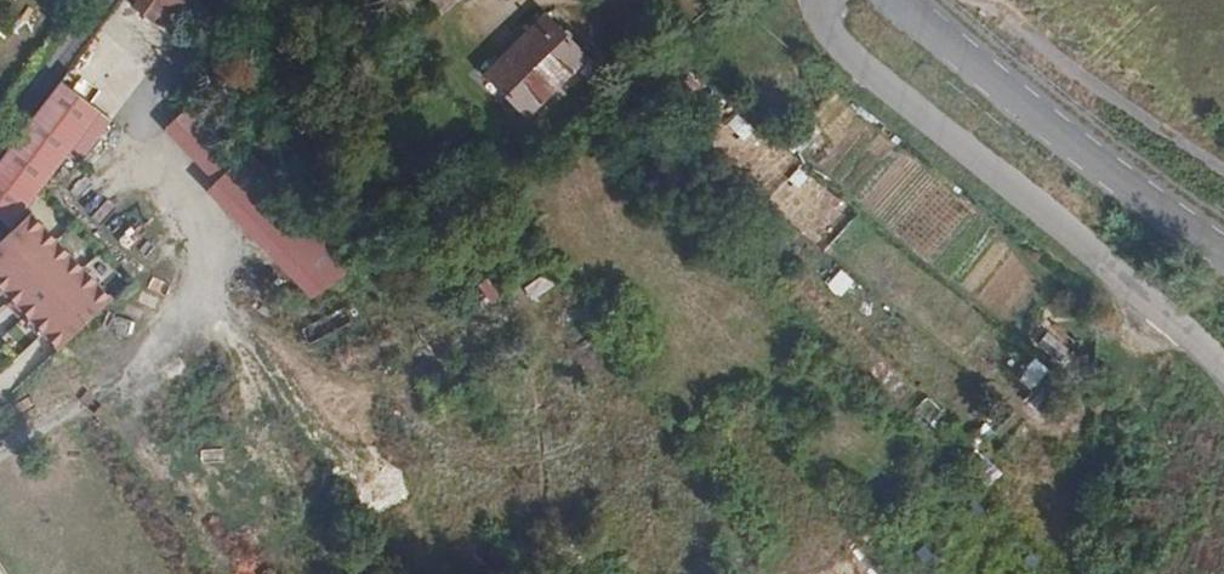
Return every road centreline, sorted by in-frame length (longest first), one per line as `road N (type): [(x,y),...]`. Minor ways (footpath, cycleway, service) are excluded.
road 1 (unclassified): [(1223,367),(834,48),(812,0)]
road 2 (tertiary): [(901,0),(1223,252)]
road 3 (track): [(100,0),(0,133)]

